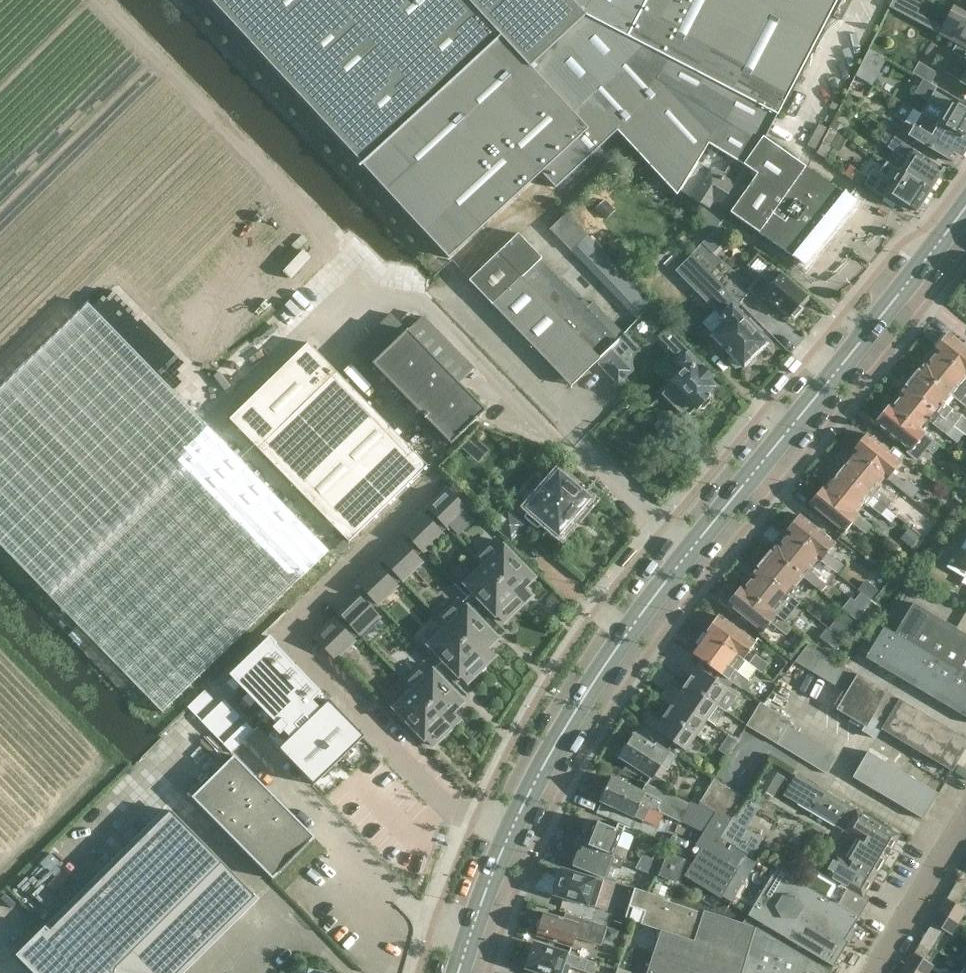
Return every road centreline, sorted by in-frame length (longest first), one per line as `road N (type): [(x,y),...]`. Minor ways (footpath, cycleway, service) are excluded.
road 1 (primary): [(458,972),(510,832),(603,668),(965,206)]
road 2 (track): [(97,0),(354,266)]

